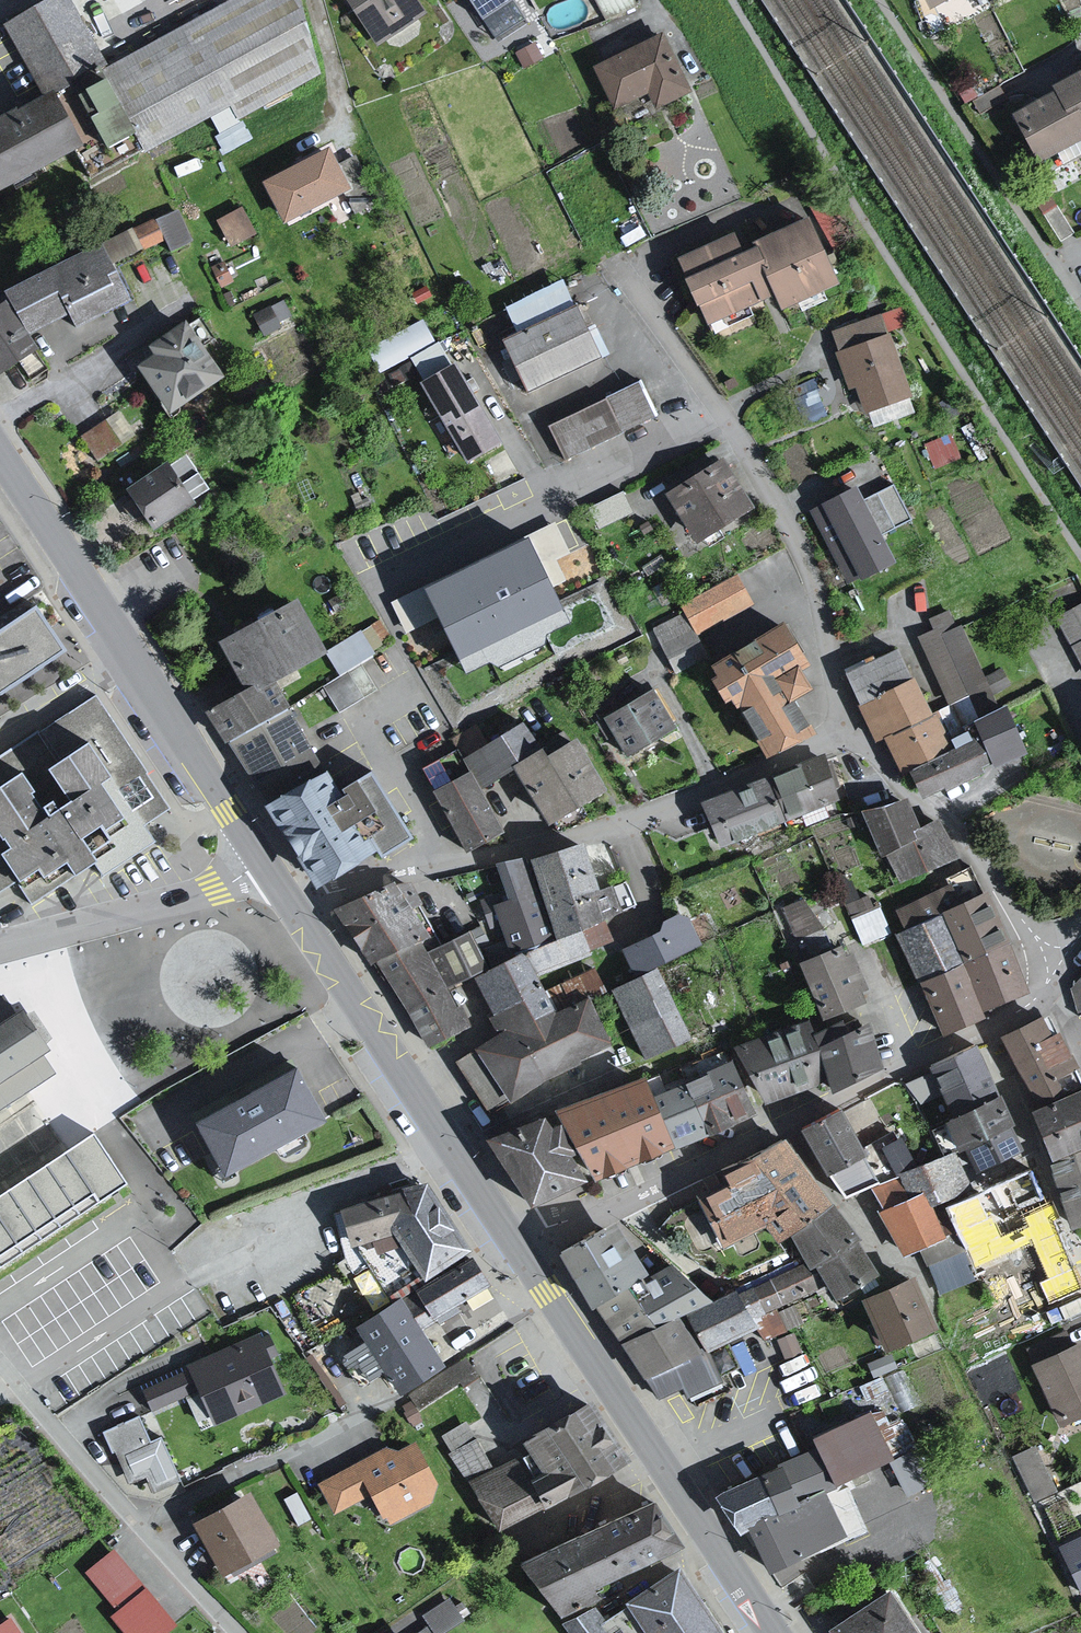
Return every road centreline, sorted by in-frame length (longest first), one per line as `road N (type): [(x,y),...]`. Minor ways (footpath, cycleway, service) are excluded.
road 1 (residential): [(441,869),(408,805),(415,773),(588,661),(608,637),(614,608),(608,577),(464,366)]
road 2 (residential): [(845,742),(811,594),(734,442),(621,278)]
road 3 (residential): [(978,1039),(515,1248)]
road 4 (primary): [(0,476),(261,865)]
road 5 (primary): [(515,1248),(773,1632)]
road 6 (residential): [(441,869),(553,850),(845,742)]
road 7 (primary): [(289,908),(515,1248)]
road 8 (residential): [(230,1632),(0,1370)]
road 9 (residential): [(845,742),(954,828),(1041,954)]
road 10 (residential): [(0,945),(212,892),(261,865)]
road 11 (residential): [(978,1039),(1080,1268)]
road 12 (residential): [(289,908),(441,869)]
road 13 (residential): [(1041,954),(1042,998),(978,1039)]

